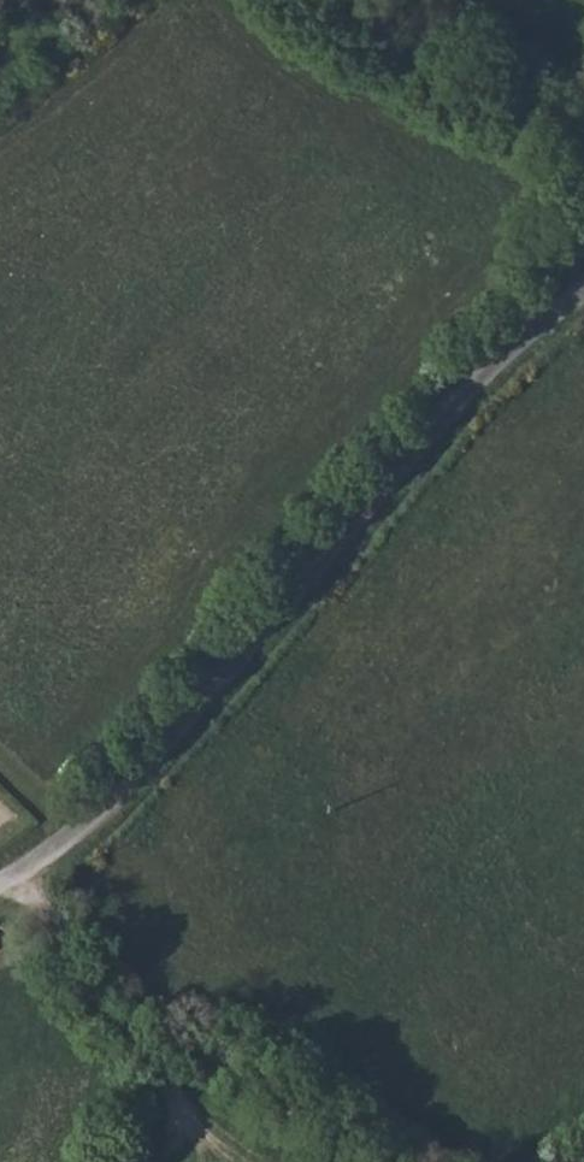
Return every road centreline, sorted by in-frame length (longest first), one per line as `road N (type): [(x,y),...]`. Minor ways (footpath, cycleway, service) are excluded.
road 1 (unclassified): [(0,883),(100,820),(546,314),(583,296)]
road 2 (track): [(372,1161),(217,1056),(120,1001),(0,889)]
road 3 (track): [(0,890),(123,1044),(176,1093)]
road 4 (unclassified): [(583,130),(432,0)]

